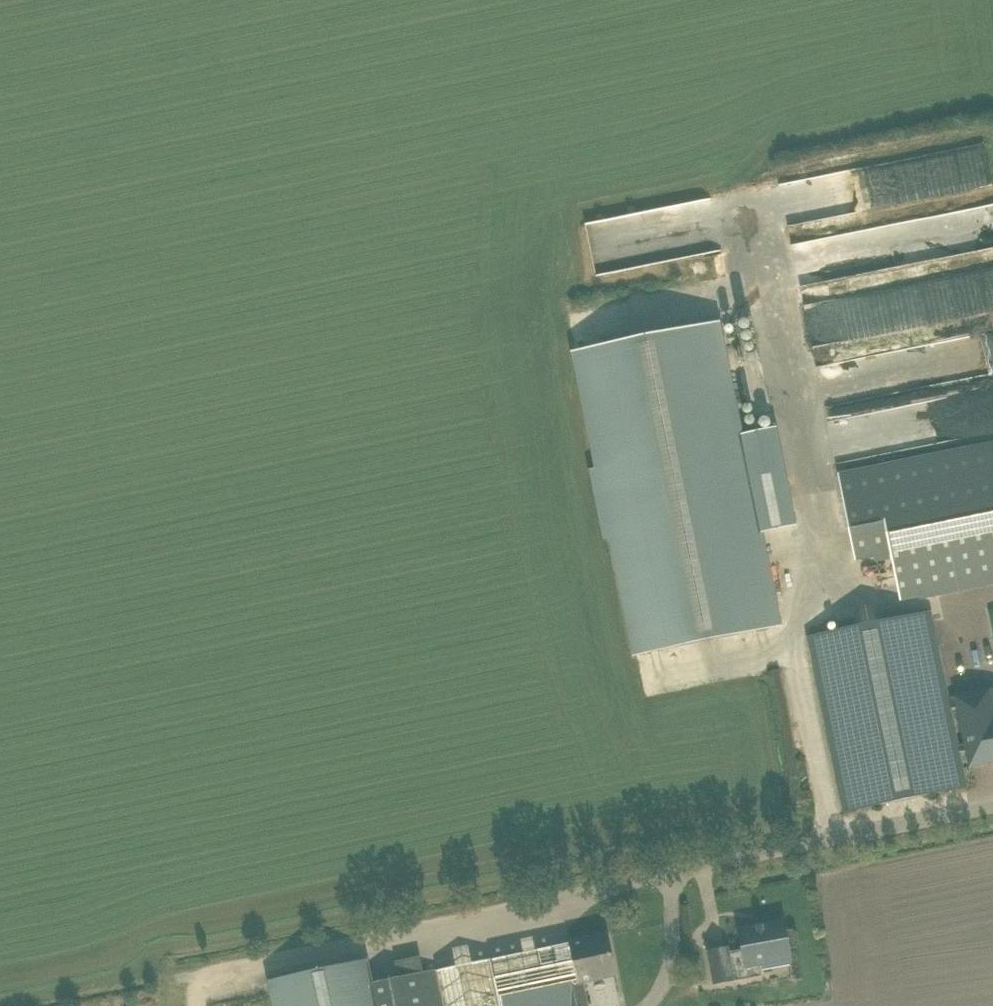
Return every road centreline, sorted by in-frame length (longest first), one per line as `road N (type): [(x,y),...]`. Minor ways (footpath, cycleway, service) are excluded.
road 1 (unclassified): [(589,894),(992,810)]

